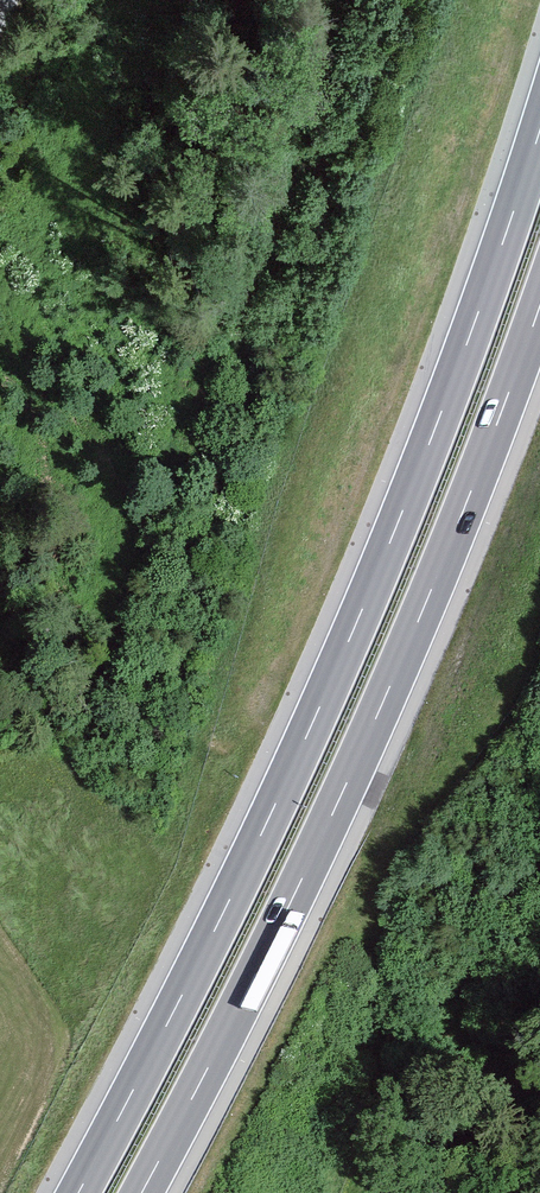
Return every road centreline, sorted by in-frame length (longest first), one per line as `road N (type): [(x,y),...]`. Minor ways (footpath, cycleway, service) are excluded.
road 1 (motorway): [(539,134),(326,701),(257,853),(77,1192)]
road 2 (motorway): [(143,1192),(377,724),(539,304)]

